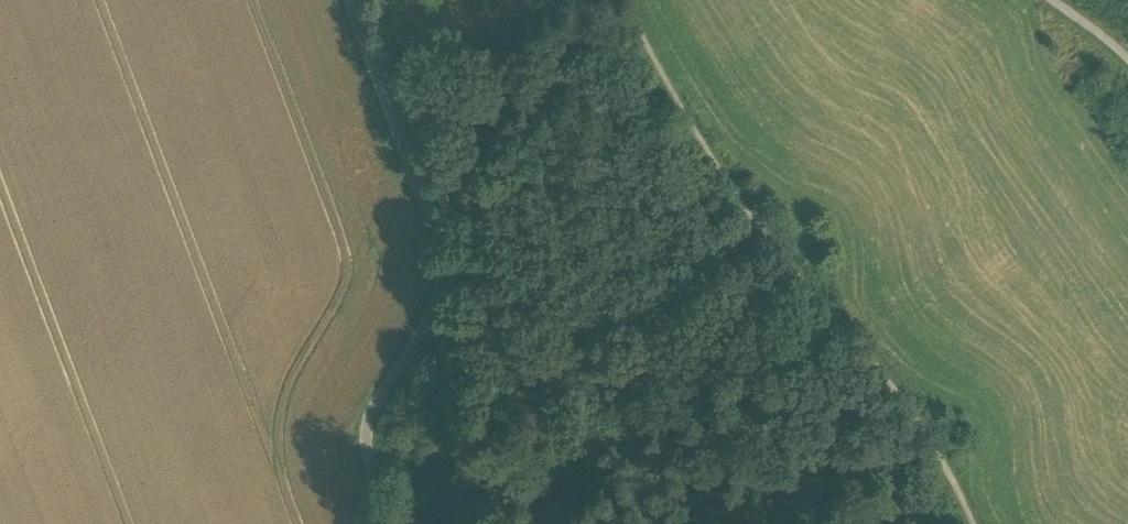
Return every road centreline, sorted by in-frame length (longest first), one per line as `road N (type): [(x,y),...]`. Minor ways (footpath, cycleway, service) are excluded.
road 1 (track): [(634,0),(702,166),(947,459),(980,523)]
road 2 (track): [(354,0),(464,276),(447,327),(385,417),(373,469),(394,523)]

